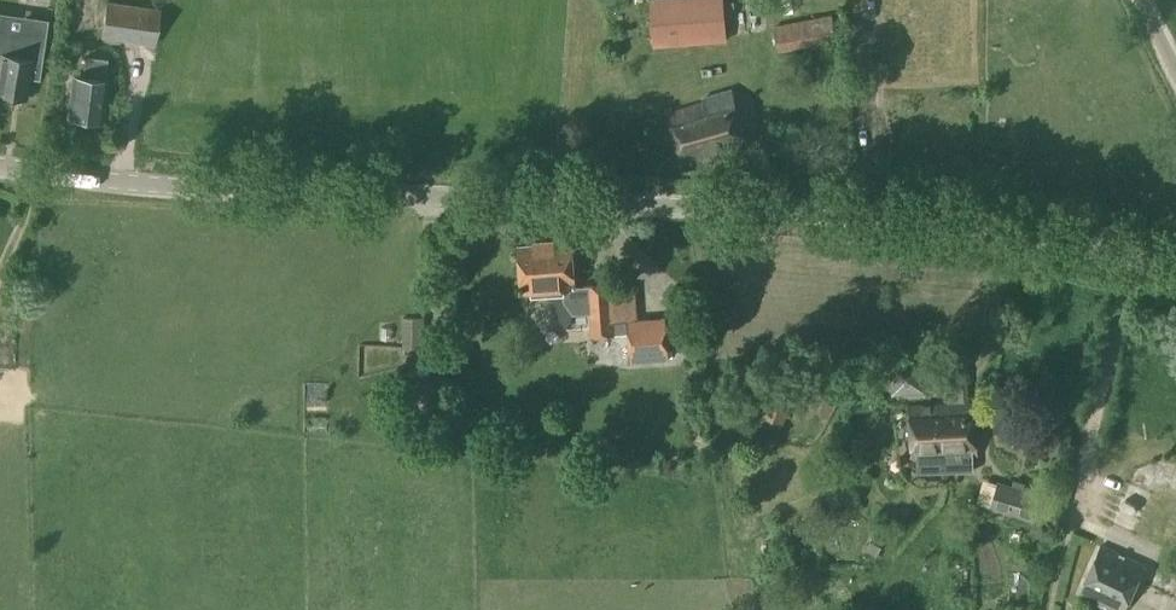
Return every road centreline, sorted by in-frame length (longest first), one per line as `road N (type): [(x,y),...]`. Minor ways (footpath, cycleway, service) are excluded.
road 1 (tertiary): [(1175,276),(919,228),(126,181),(0,166)]

